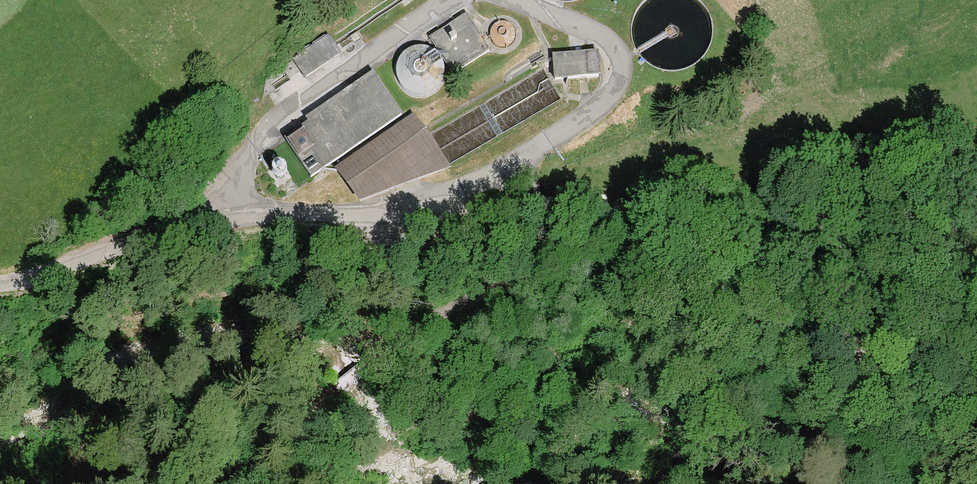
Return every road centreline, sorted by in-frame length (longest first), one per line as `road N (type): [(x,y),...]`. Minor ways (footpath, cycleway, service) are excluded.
road 1 (unclassified): [(0,284),(221,220),(356,212),(457,190),(500,170)]
road 2 (track): [(308,434),(322,403),(370,364),(533,272),(548,258),(562,206)]
road 3 (track): [(562,206),(780,205)]

